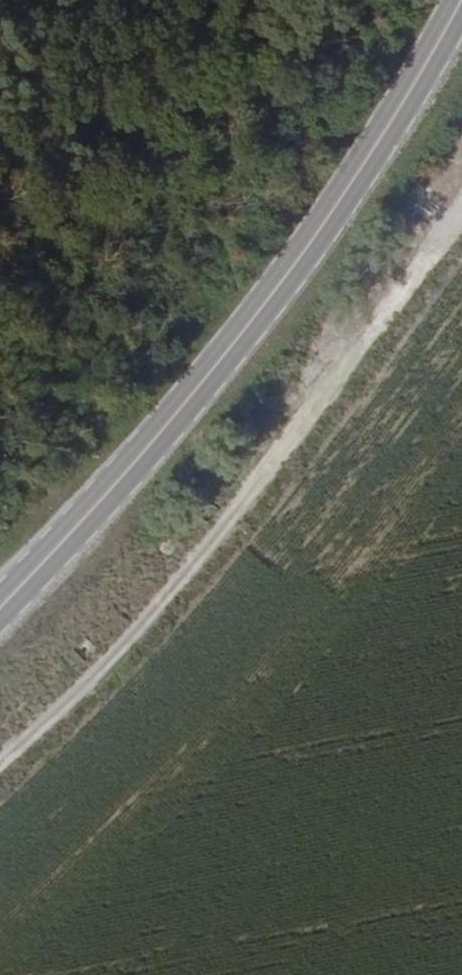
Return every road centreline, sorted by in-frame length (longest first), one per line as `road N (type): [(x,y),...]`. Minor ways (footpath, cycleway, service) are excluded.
road 1 (secondary): [(461,0),(293,266),(204,381),(0,608)]
road 2 (track): [(461,201),(310,436),(0,767)]

